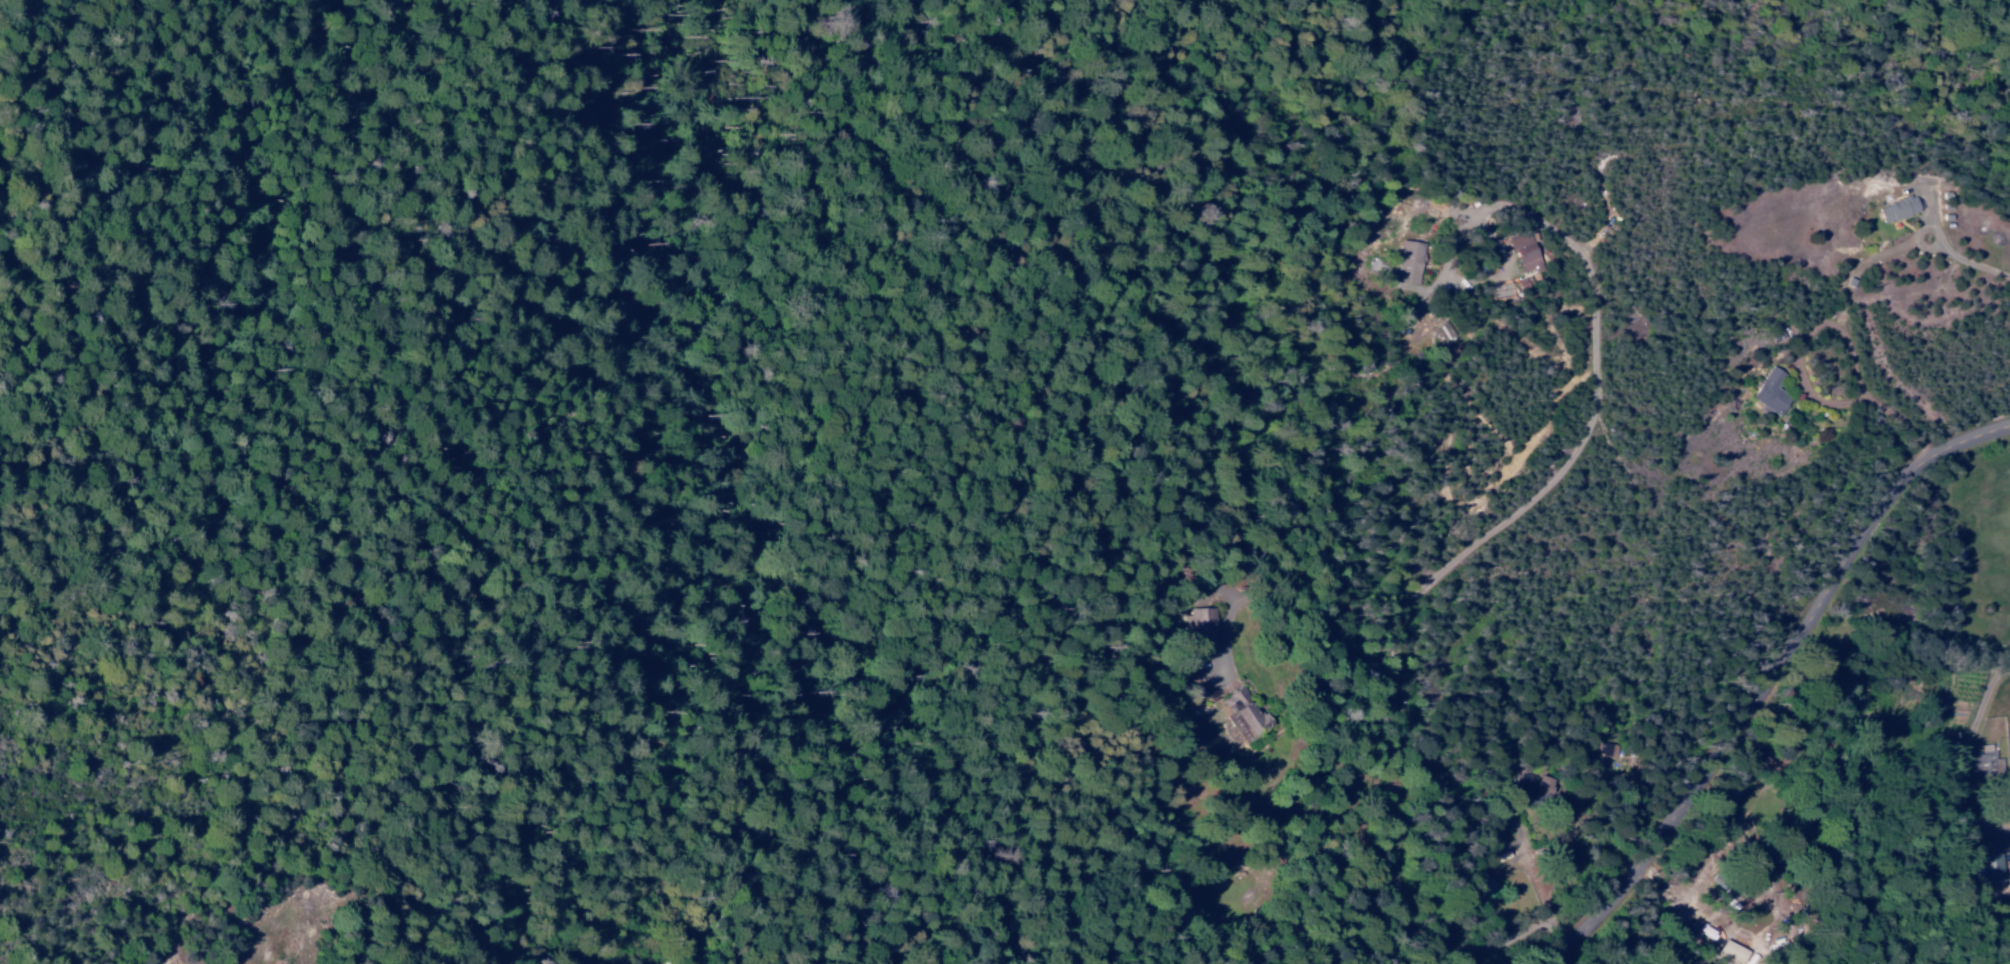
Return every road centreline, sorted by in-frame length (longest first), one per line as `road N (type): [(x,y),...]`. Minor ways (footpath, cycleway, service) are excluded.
road 1 (tertiary): [(1561,963),(1897,498),(1947,453),(2009,429)]

